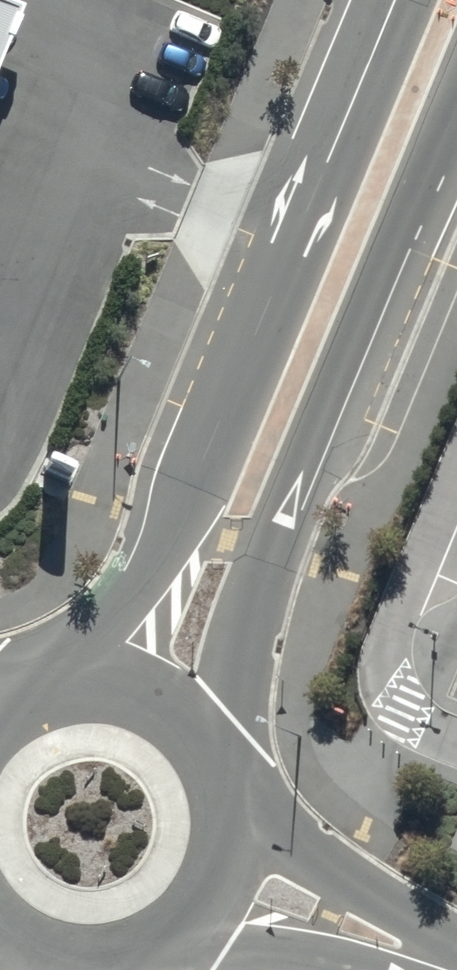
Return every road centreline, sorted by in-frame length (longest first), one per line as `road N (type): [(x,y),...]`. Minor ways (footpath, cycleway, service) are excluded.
road 1 (tertiary): [(39,682),(127,603),(178,523),(391,0)]
road 2 (tertiary): [(456,85),(264,549),(239,657),(224,779)]
road 3 (unclassified): [(230,825),(456,938)]
road 4 (tertiary): [(39,682),(85,675),(131,683),(172,704),(204,735),(224,779)]
road 5 (unclassified): [(360,969),(231,946),(162,945)]
road 6 (tertiary): [(230,825),(222,871),(199,911),(162,945)]
road 7 (tertiary): [(115,964),(65,966),(0,939)]

